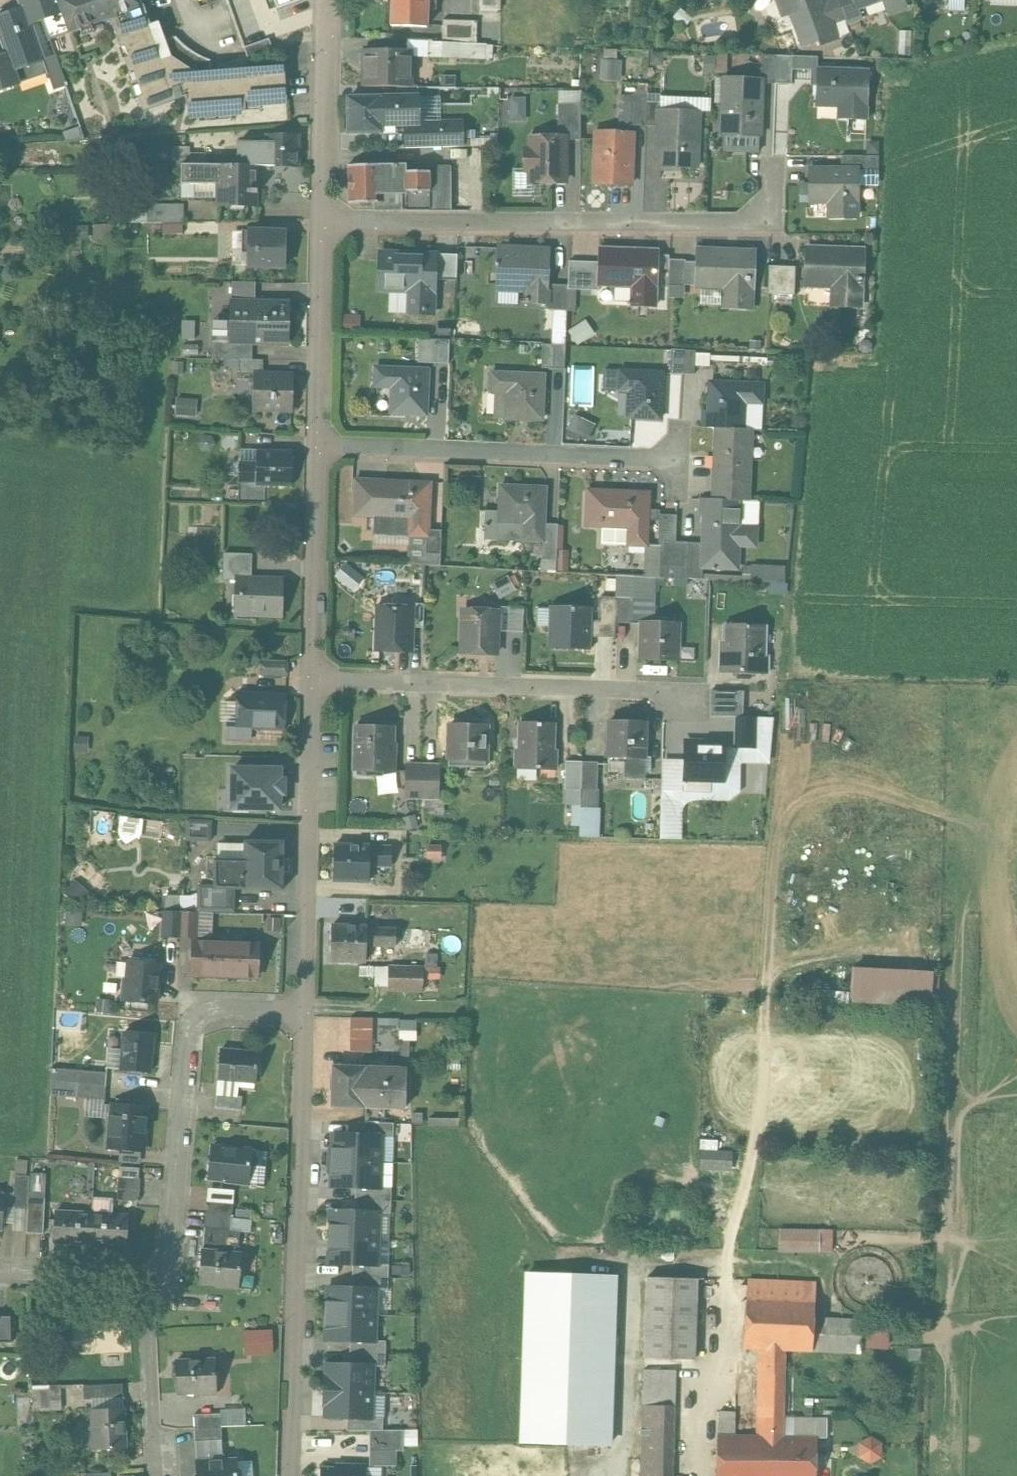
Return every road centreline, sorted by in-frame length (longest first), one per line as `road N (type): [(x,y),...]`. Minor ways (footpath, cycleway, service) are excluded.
road 1 (residential): [(293,1475),(305,1010)]
road 2 (residential): [(325,223),(744,224),(769,205)]
road 3 (residential): [(312,680),(697,693)]
road 4 (residential): [(144,1282),(173,1254),(198,1030),(225,1010),(305,1010)]
road 5 (residential): [(318,444),(691,465)]
road 6 (residential): [(305,1010),(312,680)]
road 7 (residential): [(312,680),(318,444)]
road 8 (residential): [(325,223),(326,0)]
road 9 (residential): [(318,444),(325,223)]
road 10 (residential): [(144,1282),(160,1452)]
road 11 (residential): [(0,1271),(144,1282)]

